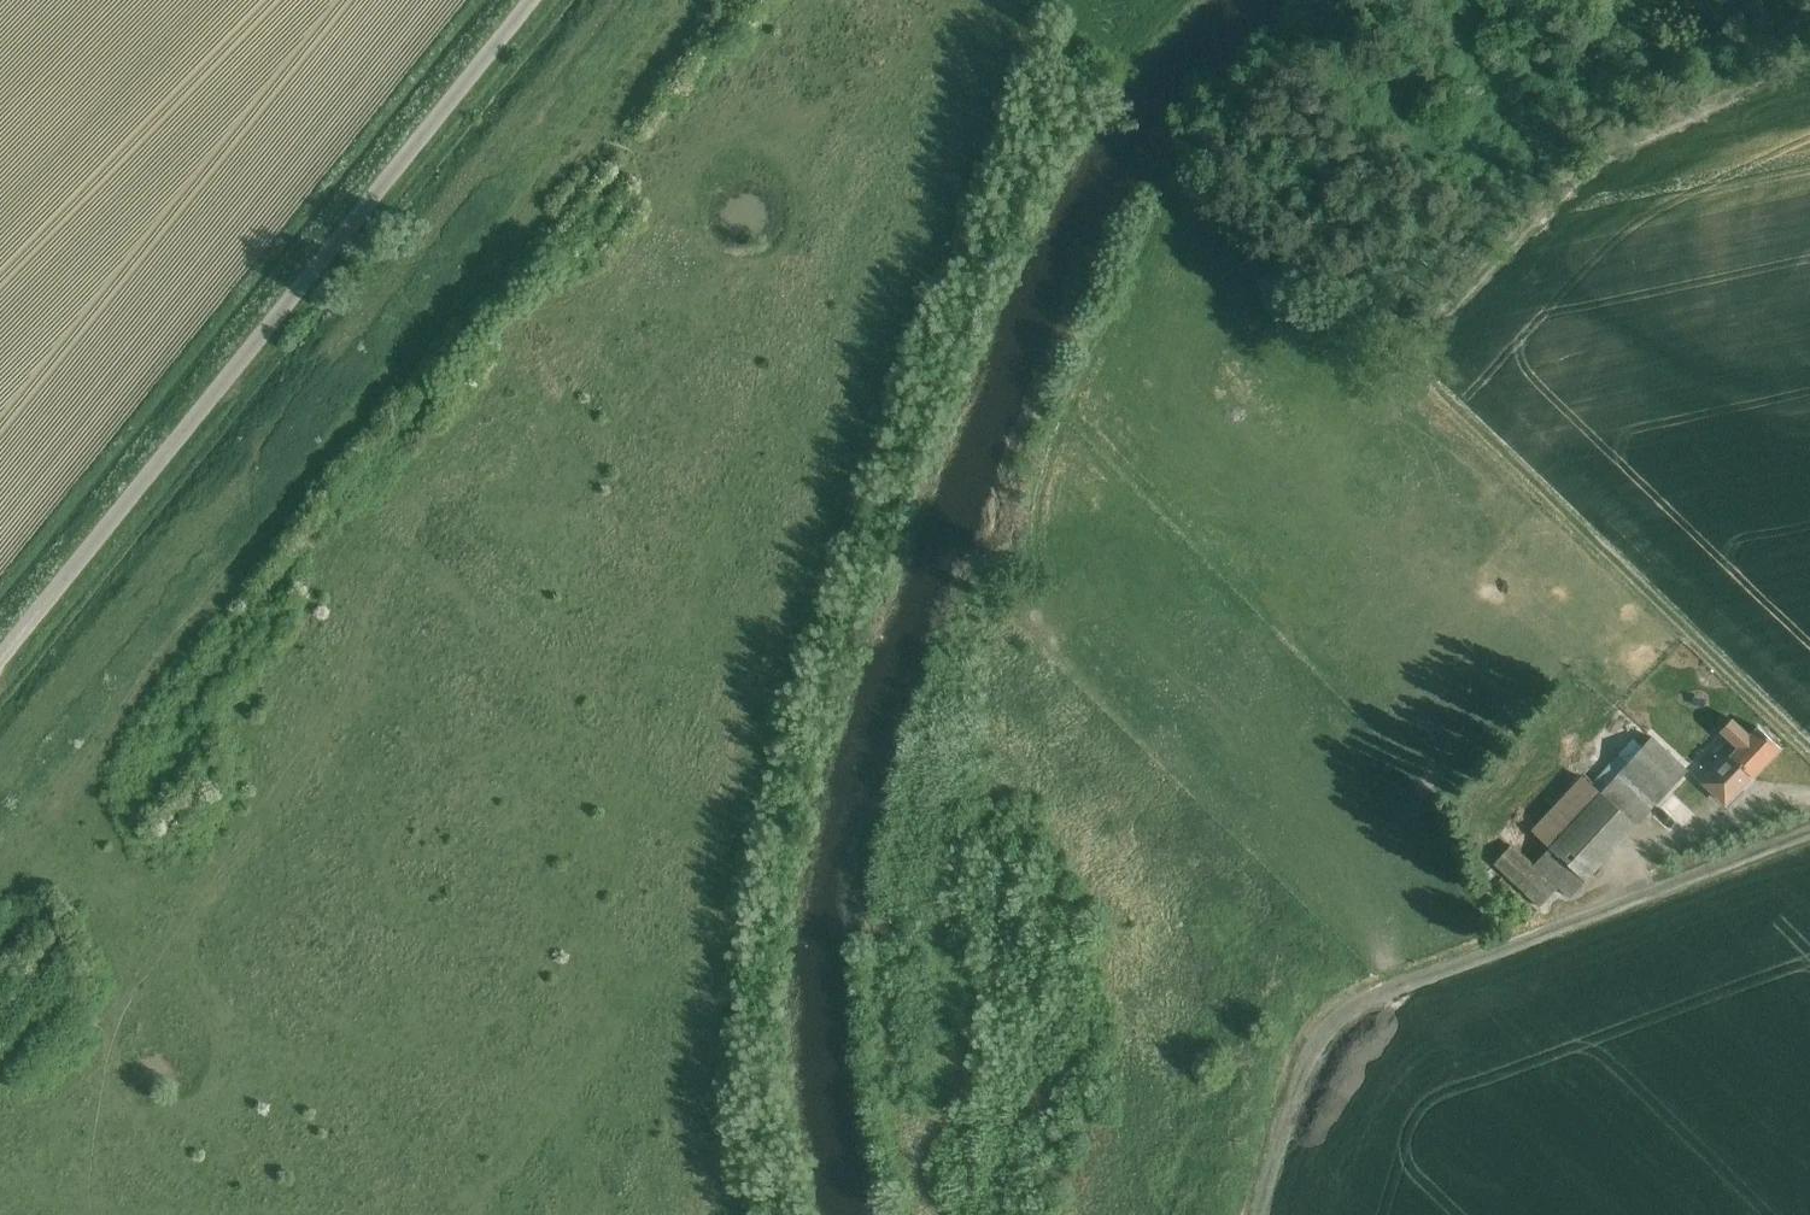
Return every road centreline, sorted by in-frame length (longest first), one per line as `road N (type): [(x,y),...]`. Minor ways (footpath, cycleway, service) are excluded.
road 1 (unclassified): [(0,649),(528,0)]
road 2 (track): [(1809,831),(1338,1012),(1307,1052),(1257,1214)]

